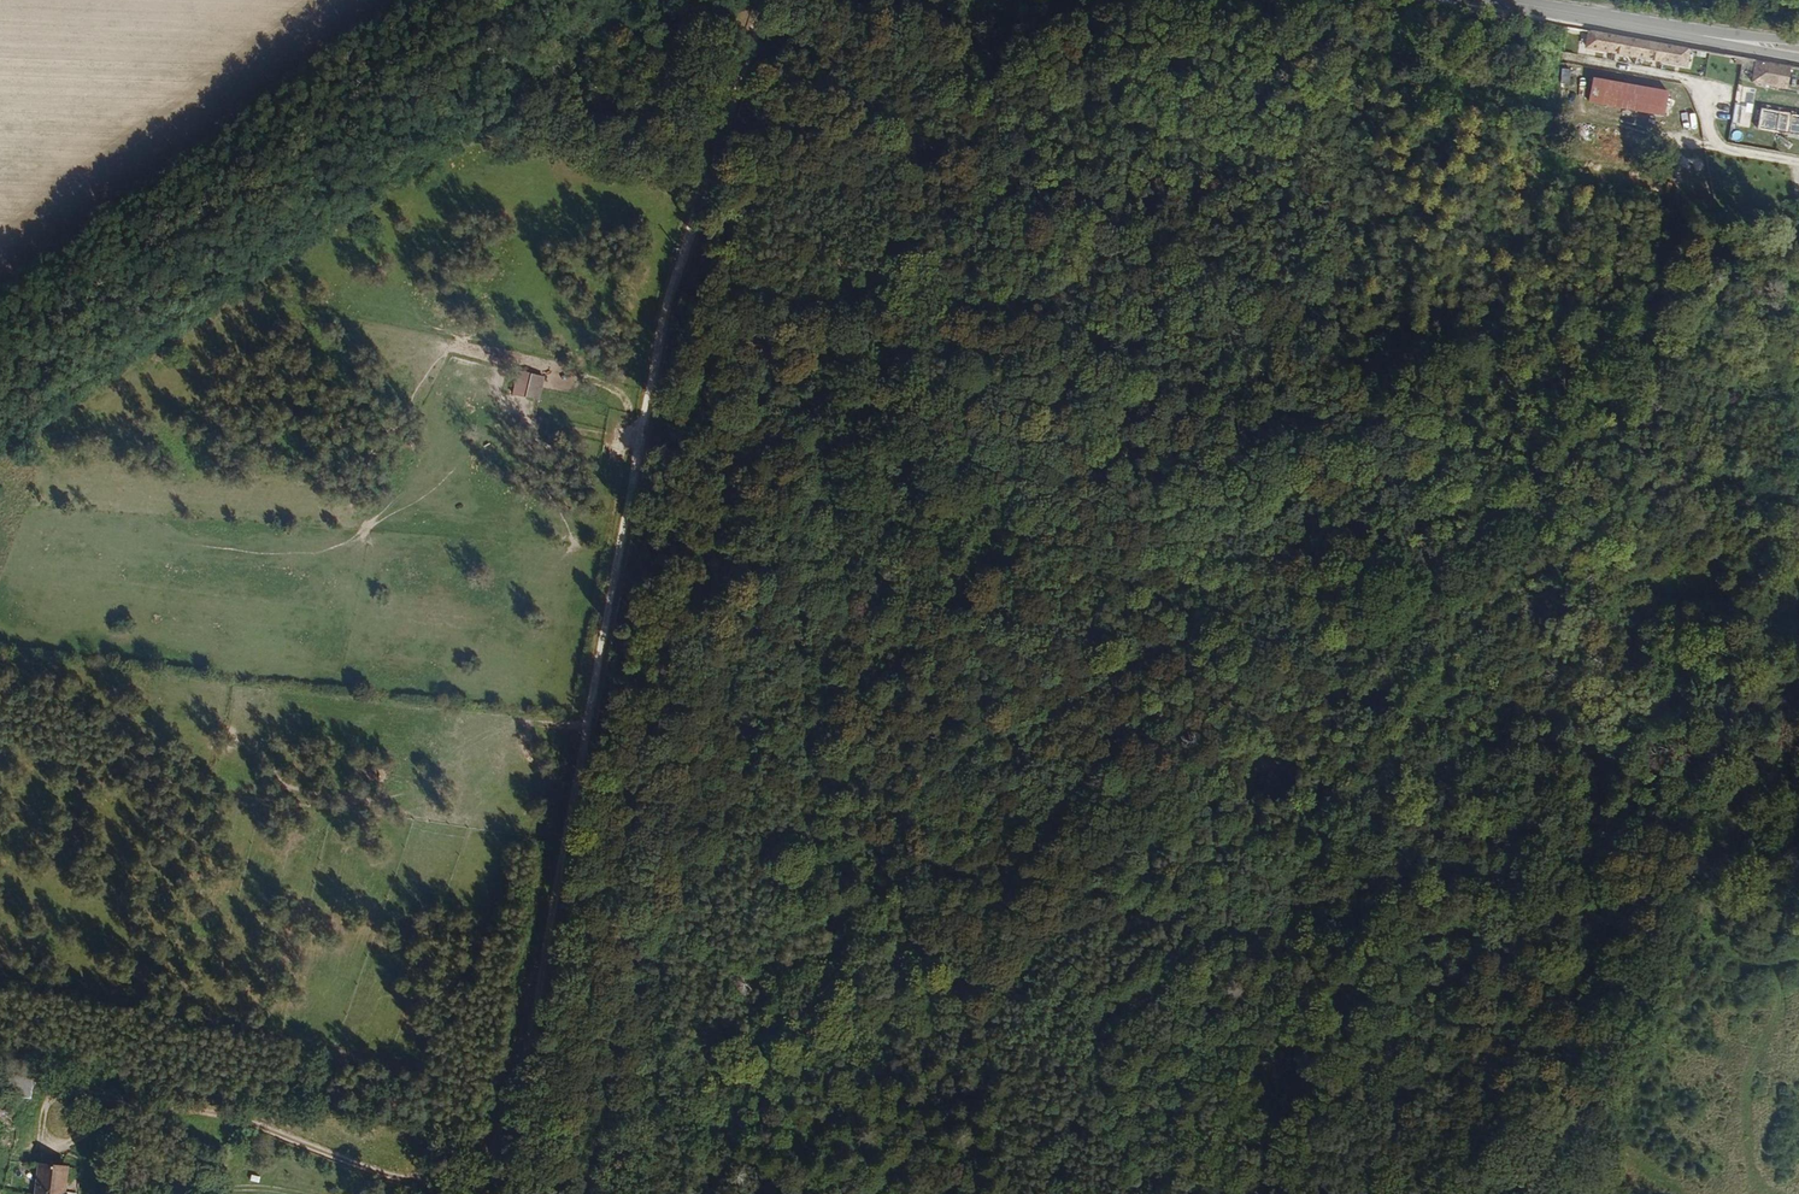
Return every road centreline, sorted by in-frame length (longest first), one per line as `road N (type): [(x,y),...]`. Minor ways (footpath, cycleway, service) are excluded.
road 1 (track): [(764,0),(663,317),(527,1047),(478,1193)]
road 2 (secondary): [(1619,22),(1798,58)]
road 3 (secondary): [(1798,40),(1619,22)]
road 4 (secondary): [(1619,22),(1494,0)]

